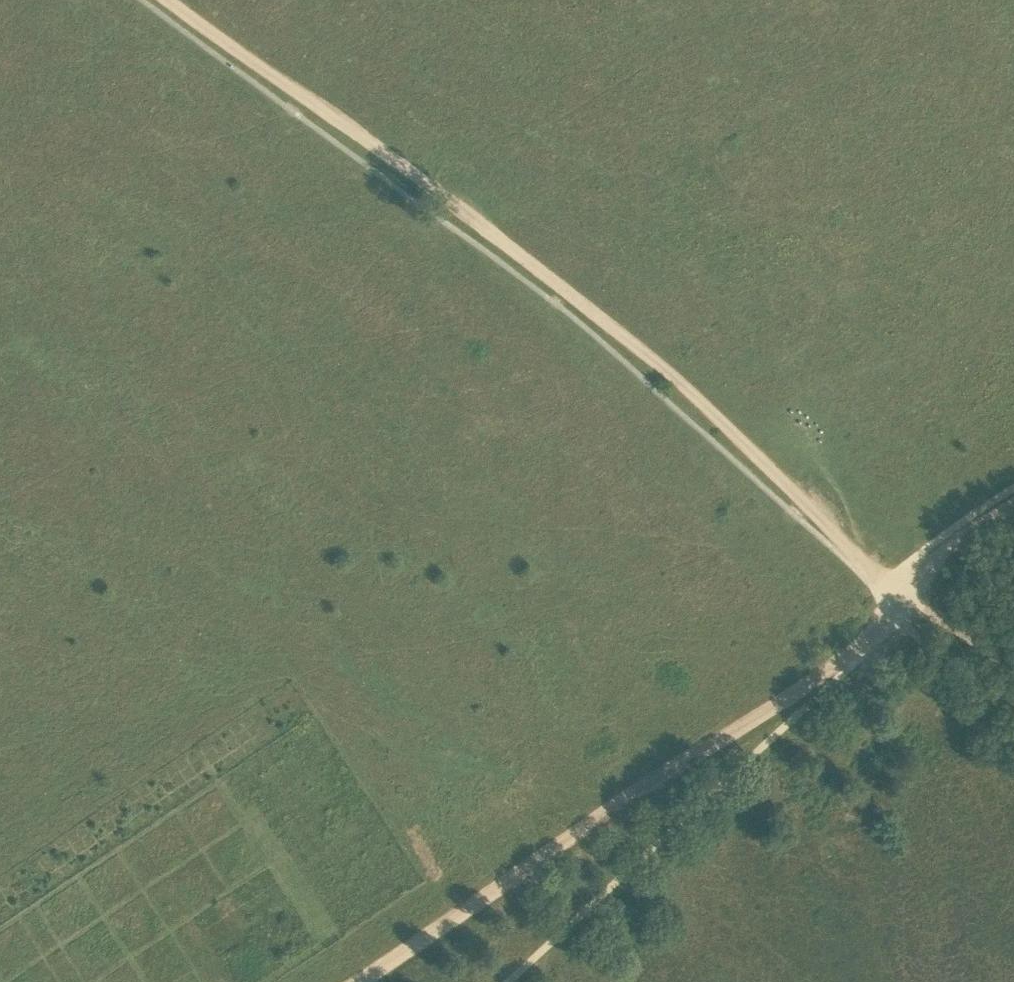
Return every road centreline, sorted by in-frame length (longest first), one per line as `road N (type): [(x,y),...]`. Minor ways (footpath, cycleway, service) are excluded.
road 1 (track): [(169,0),(507,243),(666,370),(888,582)]
road 2 (track): [(366,981),(858,647),(903,590)]
road 3 (track): [(1013,500),(903,590)]
road 4 (track): [(903,590),(1013,671)]

